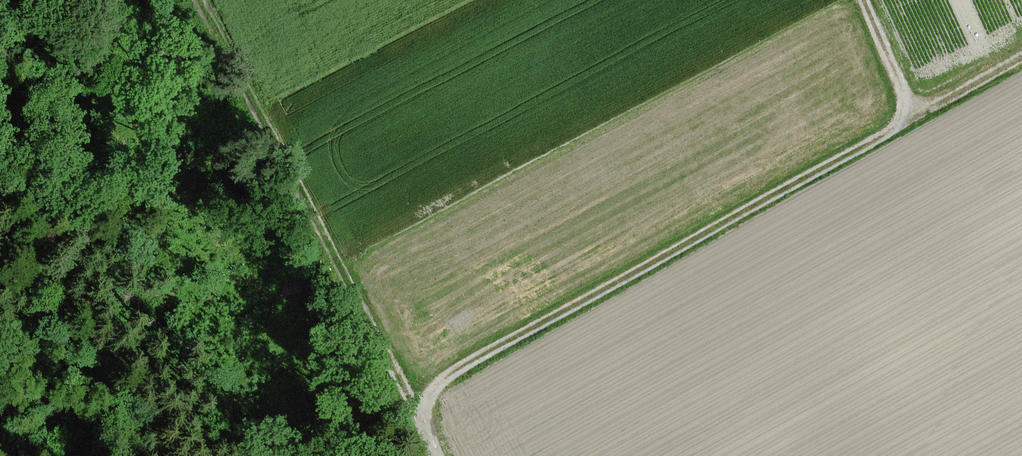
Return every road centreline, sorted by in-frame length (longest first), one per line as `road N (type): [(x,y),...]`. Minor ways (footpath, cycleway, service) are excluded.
road 1 (track): [(1021,56),(443,381),(418,408),(442,455)]
road 2 (track): [(200,0),(418,408)]
road 3 (track): [(912,117),(863,0)]

